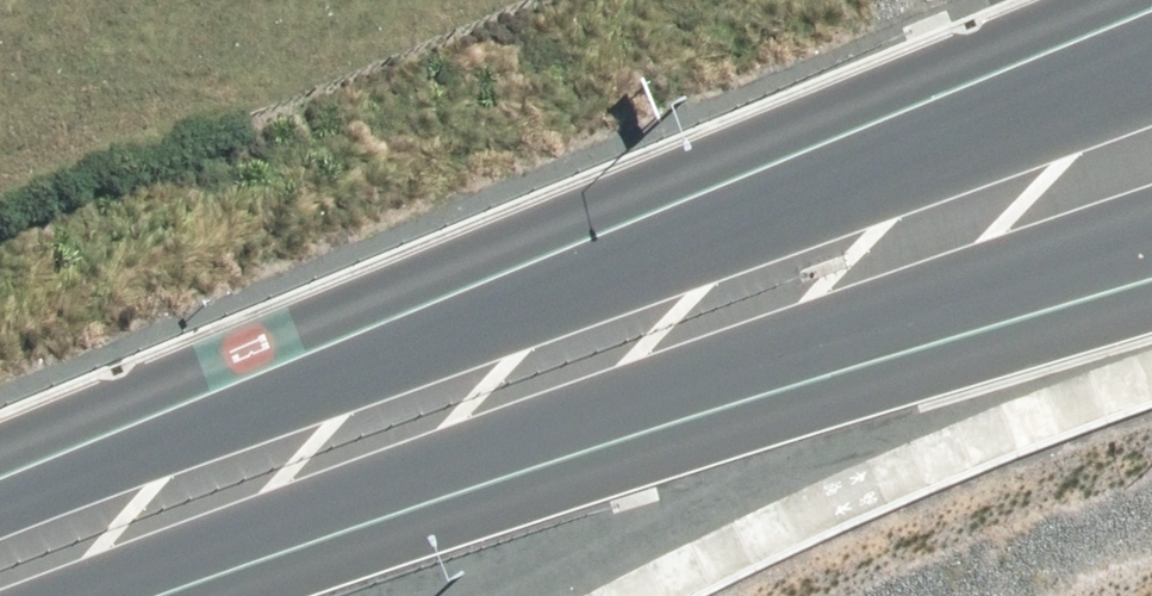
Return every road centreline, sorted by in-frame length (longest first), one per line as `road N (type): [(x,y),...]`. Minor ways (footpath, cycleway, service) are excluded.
road 1 (trunk): [(0,459),(1151,17)]
road 2 (trunk): [(1151,227),(71,595)]

